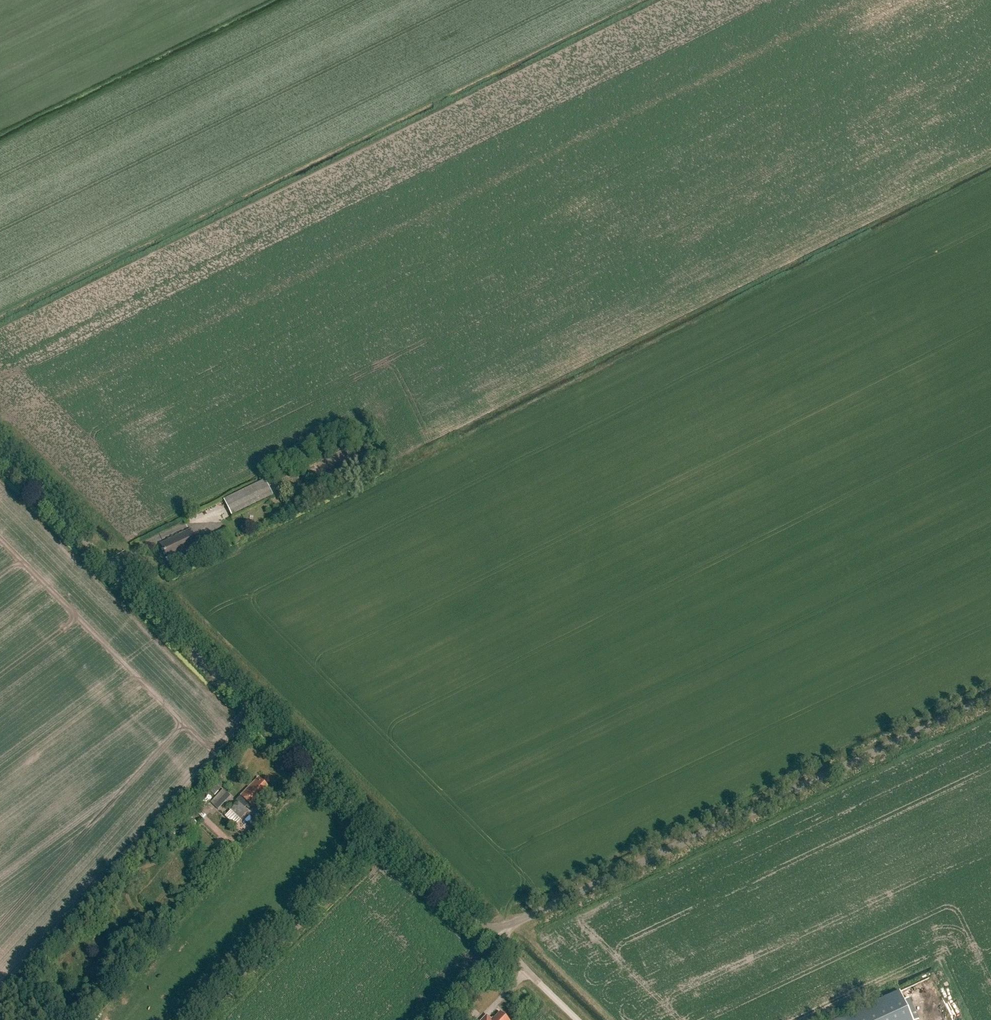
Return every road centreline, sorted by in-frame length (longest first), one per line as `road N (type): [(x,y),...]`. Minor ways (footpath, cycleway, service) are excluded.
road 1 (unclassified): [(489,940),(990,700)]
road 2 (unclassified): [(380,838),(0,460)]
road 3 (unclassified): [(204,1019),(380,838)]
road 4 (unclassified): [(489,940),(380,838)]

